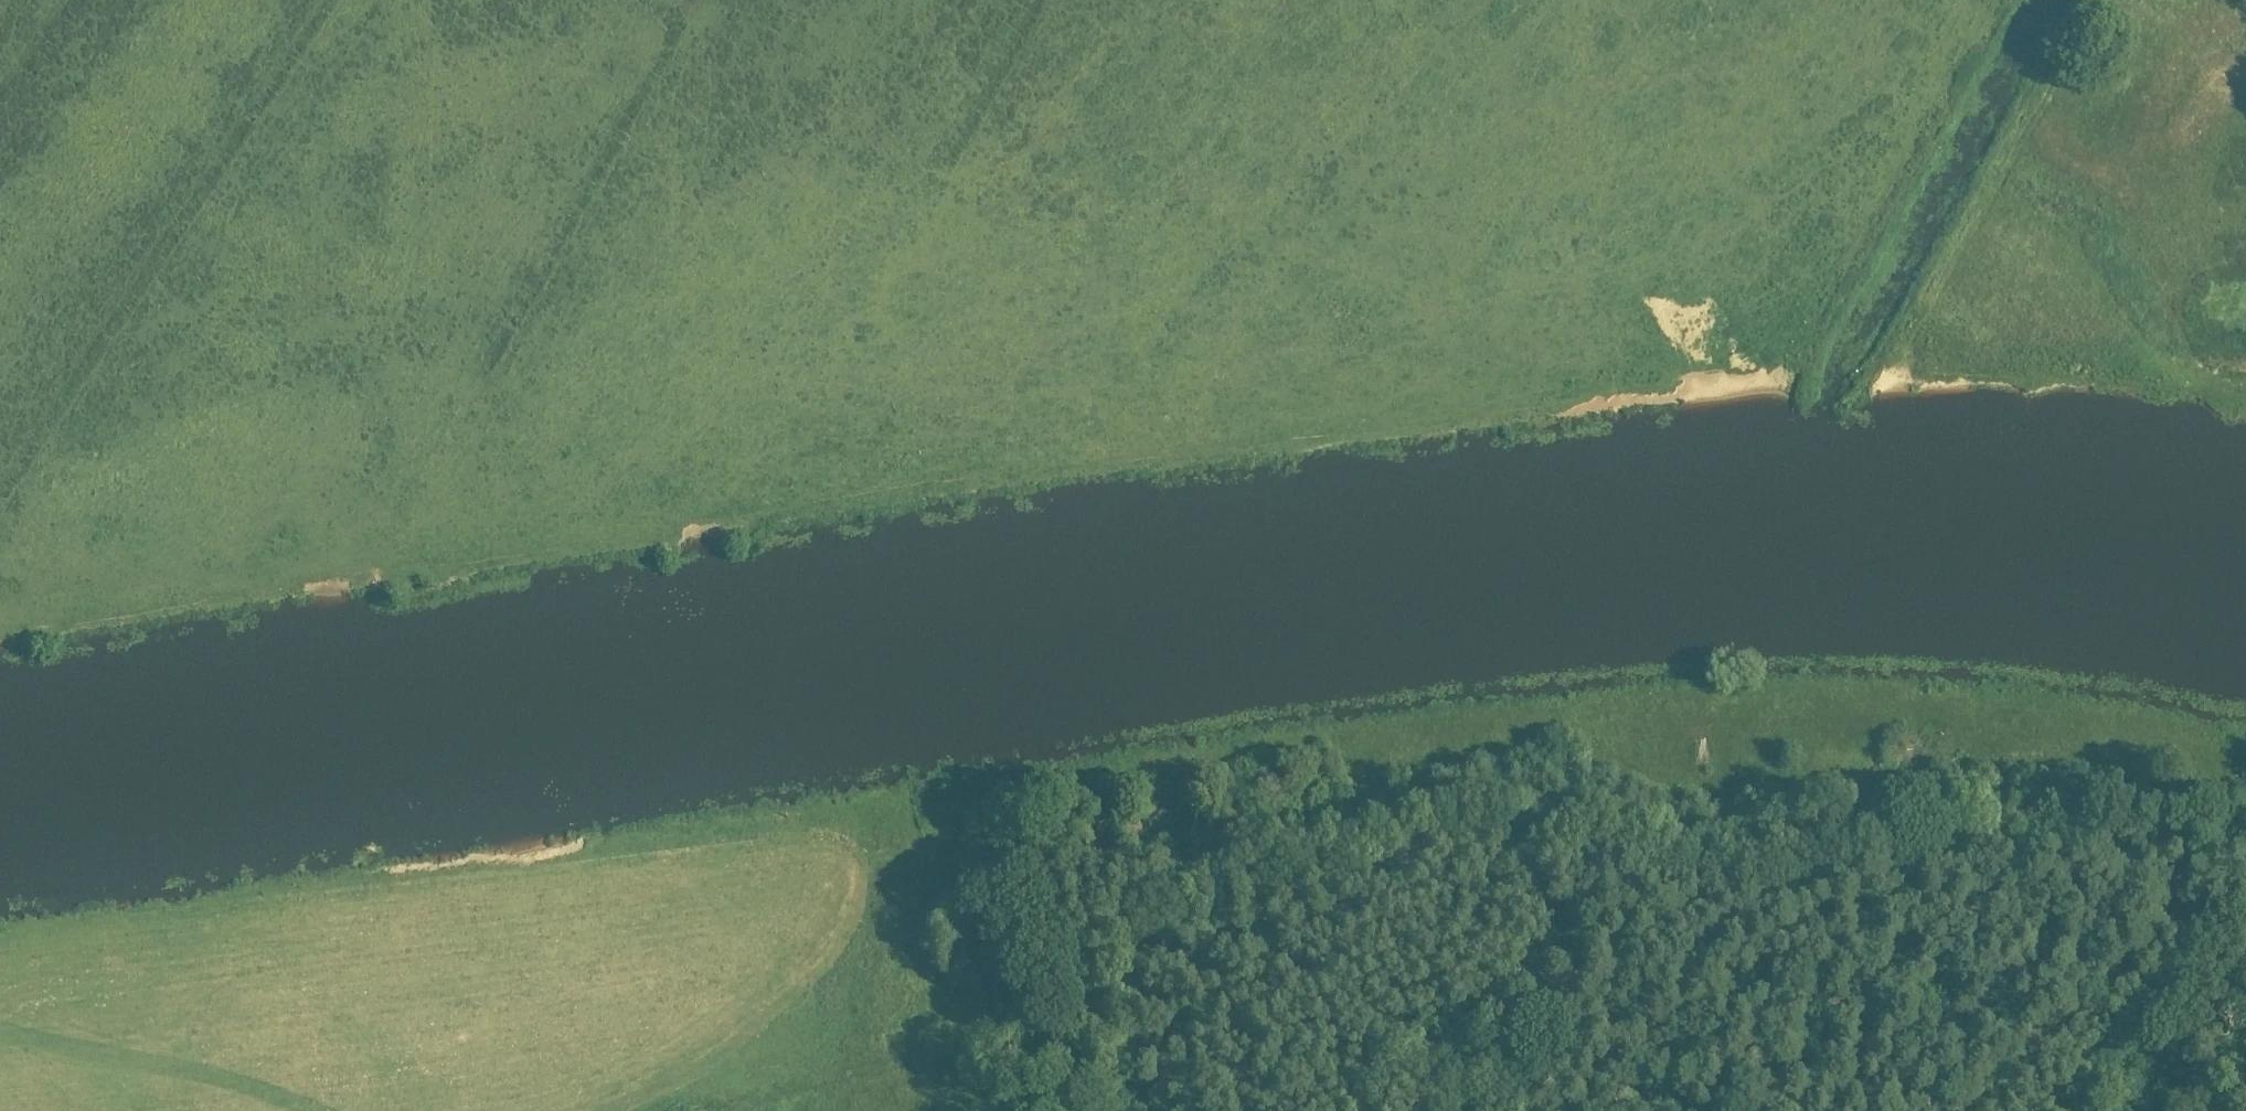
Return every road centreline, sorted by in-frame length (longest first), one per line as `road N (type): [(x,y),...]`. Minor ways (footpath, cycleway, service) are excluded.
road 1 (track): [(1116,1110),(1136,947),(1484,836),(1689,882),(1790,872),(1980,834),(2039,840),(2129,882),(2245,886)]
road 2 (track): [(1985,1110),(2091,1014),(2146,910),(2129,882)]

